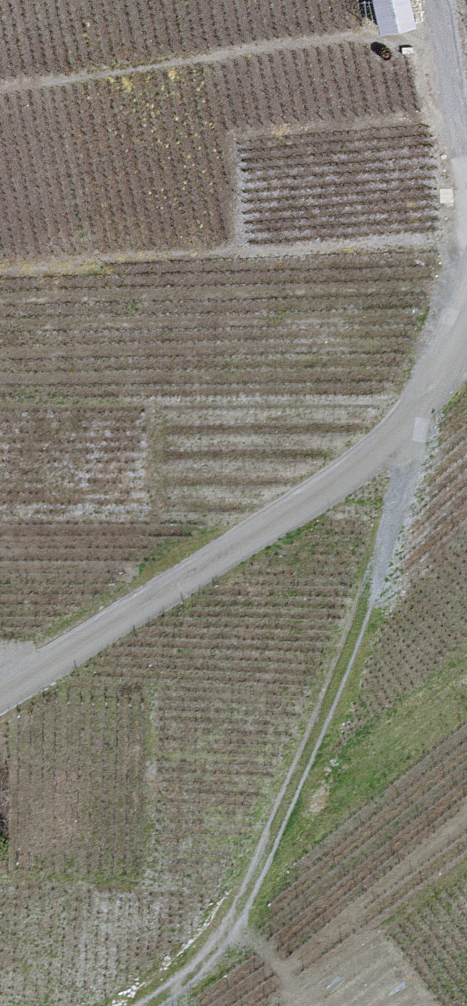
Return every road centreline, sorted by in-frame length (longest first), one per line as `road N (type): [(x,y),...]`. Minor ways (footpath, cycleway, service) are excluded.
road 1 (track): [(421,401),(380,562),(234,913),(143,1005)]
road 2 (unclassified): [(466,314),(421,401),(340,480),(0,694)]
road 3 (track): [(466,184),(433,0)]

